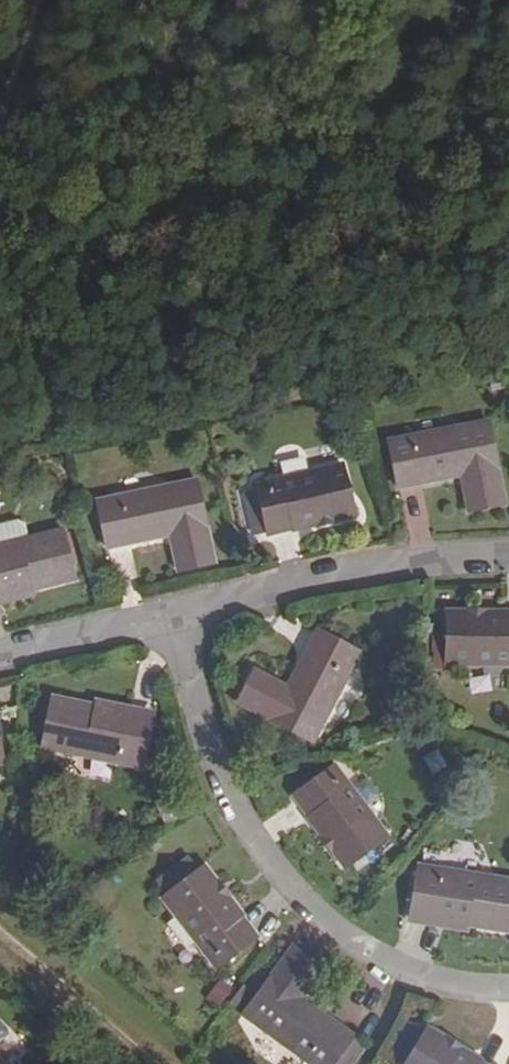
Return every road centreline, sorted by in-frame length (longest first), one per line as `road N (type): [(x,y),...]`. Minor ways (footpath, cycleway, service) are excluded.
road 1 (residential): [(508,992),(438,986),(370,959),(283,893),(230,815),(170,618)]
road 2 (residential): [(170,618),(351,574),(508,563)]
road 3 (track): [(166,1063),(0,929)]
road 4 (residential): [(0,658),(170,618)]
road 5 (track): [(0,162),(54,0)]

